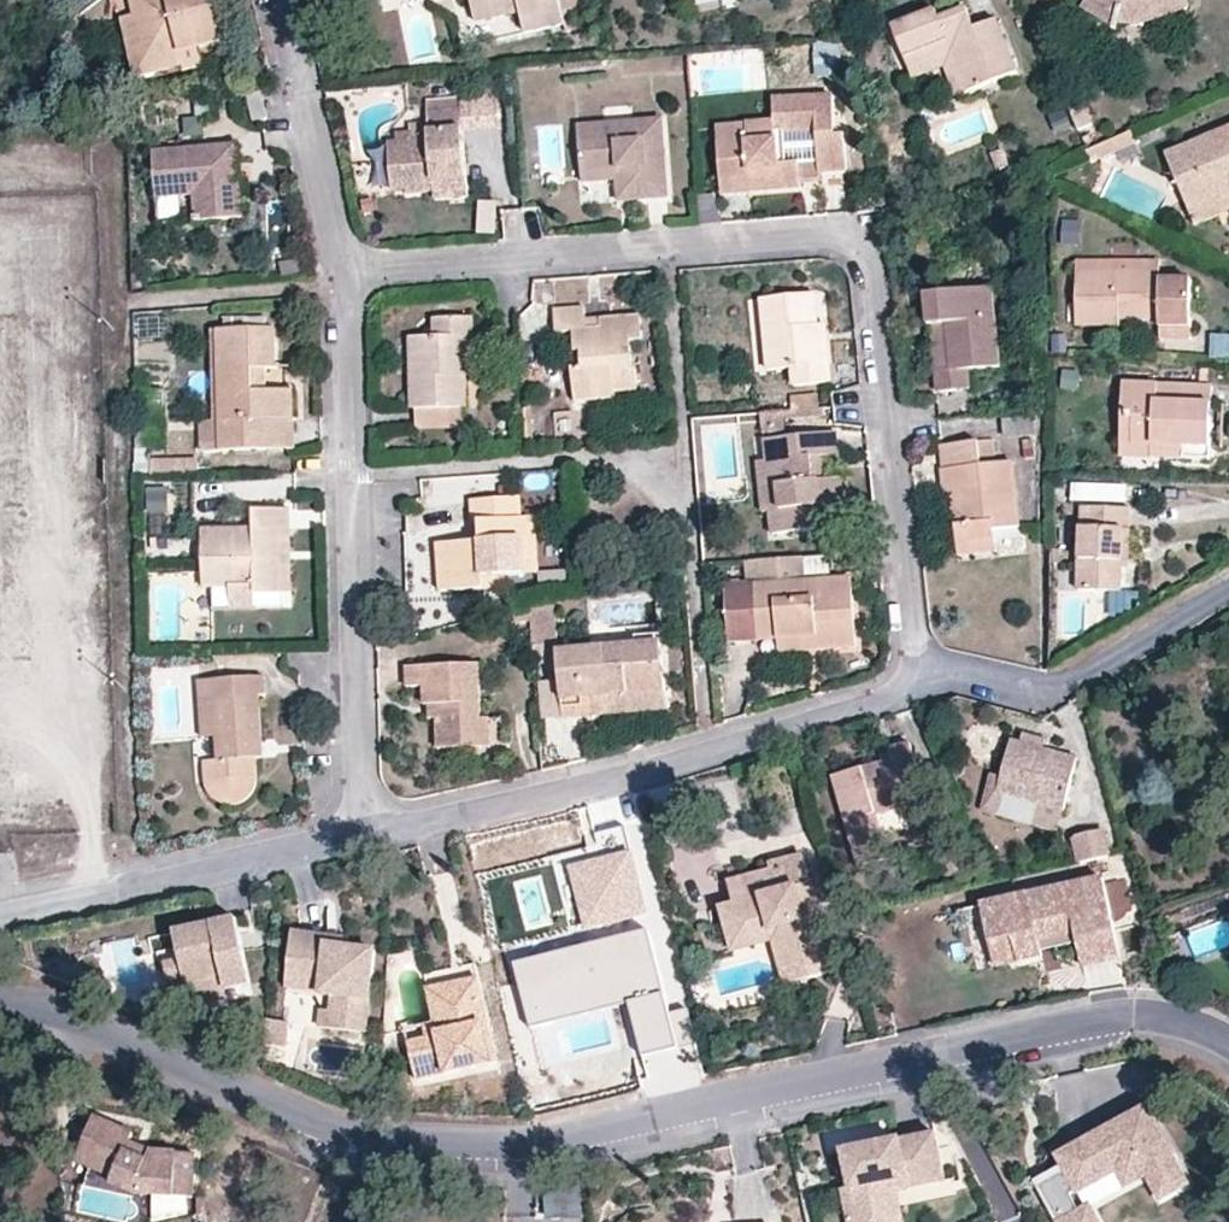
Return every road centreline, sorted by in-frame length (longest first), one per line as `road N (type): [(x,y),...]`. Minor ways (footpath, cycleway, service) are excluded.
road 1 (residential): [(0,1004),(67,1018),(306,1121),(410,1144),(527,1143),(1097,1024),(1148,1019),(1191,1026),(1228,1045)]
road 2 (residential): [(914,663),(875,269),(845,231),(346,267)]
road 3 (residential): [(360,836),(622,780),(886,699),(914,663)]
road 4 (residential): [(360,836),(346,267)]
road 5 (residential): [(0,922),(360,836)]
road 6 (residential): [(914,663),(1040,689),(1228,592)]
road 7 (residential): [(346,267),(280,0)]

